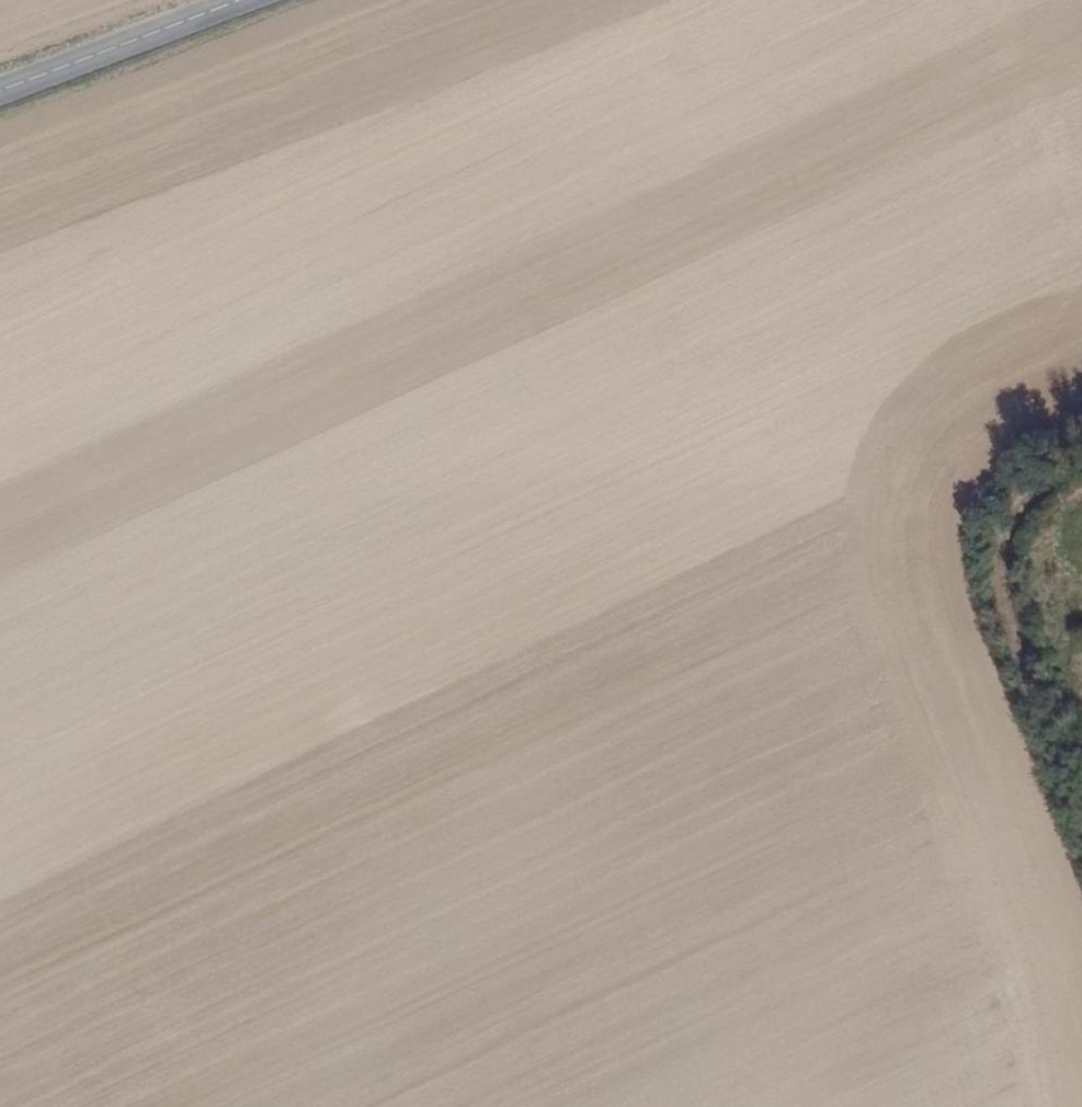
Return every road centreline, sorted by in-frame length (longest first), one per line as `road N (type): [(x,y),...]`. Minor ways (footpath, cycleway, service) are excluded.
road 1 (track): [(1081,443),(1010,487),(987,572),(1081,817)]
road 2 (tertiary): [(0,91),(250,0)]

